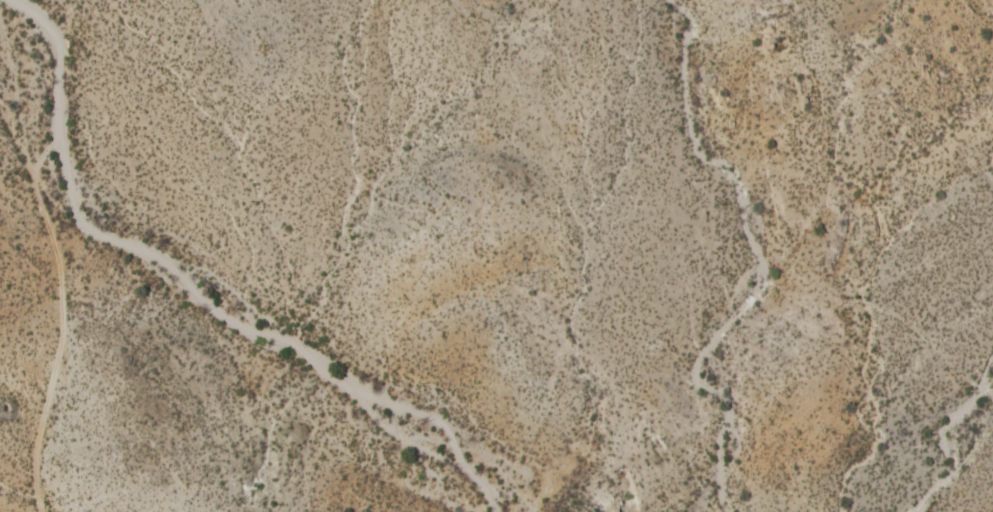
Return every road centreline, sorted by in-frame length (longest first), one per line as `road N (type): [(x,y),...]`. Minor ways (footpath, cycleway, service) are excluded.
road 1 (track): [(498,511),(441,425),(333,378),(280,338),(227,319),(155,255),(82,222),(60,135),(58,49),(42,22),(12,0)]
road 2 (track): [(40,511),(34,462),(61,341),(61,284),(35,171),(60,135)]

